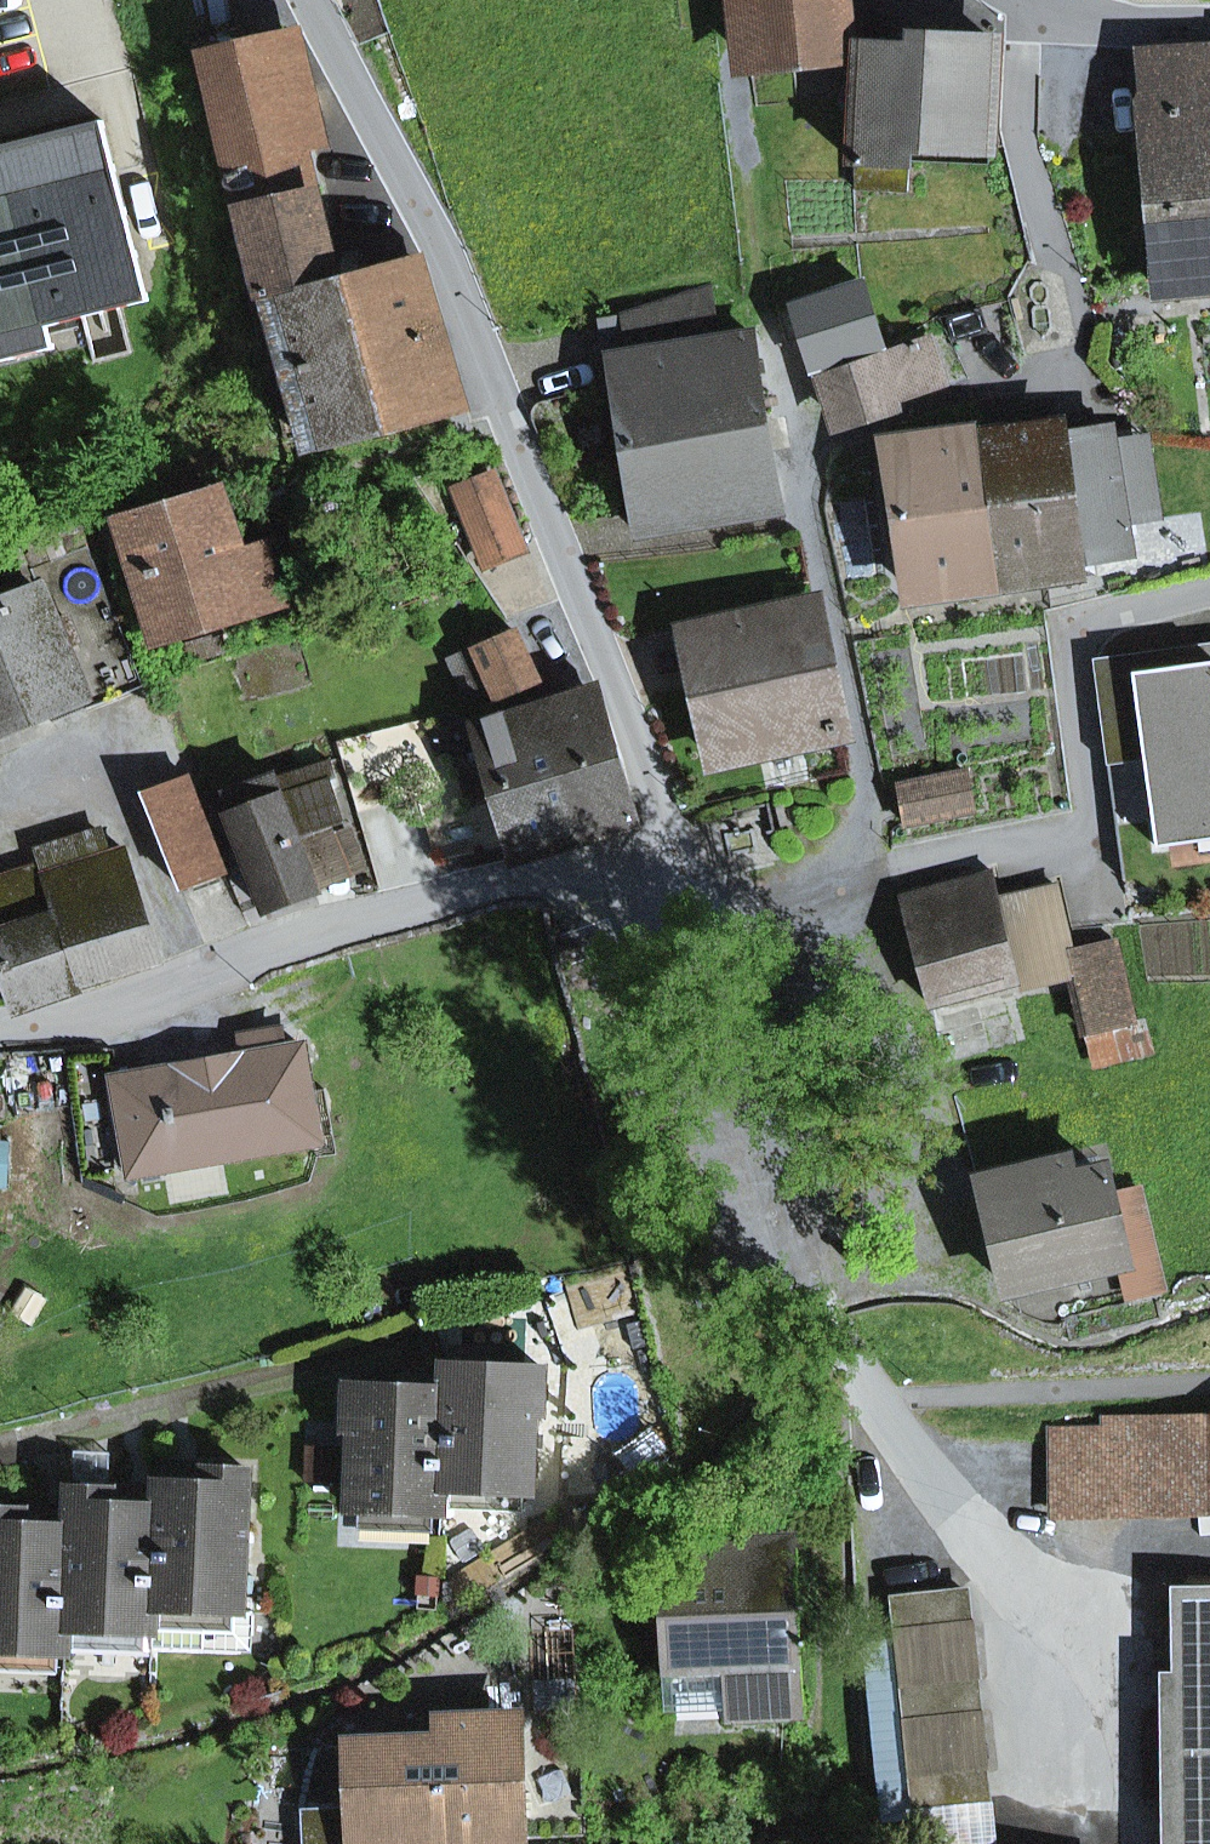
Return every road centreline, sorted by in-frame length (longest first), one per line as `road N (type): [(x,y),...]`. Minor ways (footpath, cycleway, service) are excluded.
road 1 (residential): [(314,0),(451,261),(623,703),(666,846)]
road 2 (residential): [(0,1031),(89,1022),(263,947),(666,846)]
road 3 (residential): [(1209,587),(1118,611),(1084,633),(1077,651),(1099,832),(895,873)]
road 4 (residential): [(829,1327),(666,846)]
road 5 (residential): [(1023,0),(1130,28),(1209,25)]

